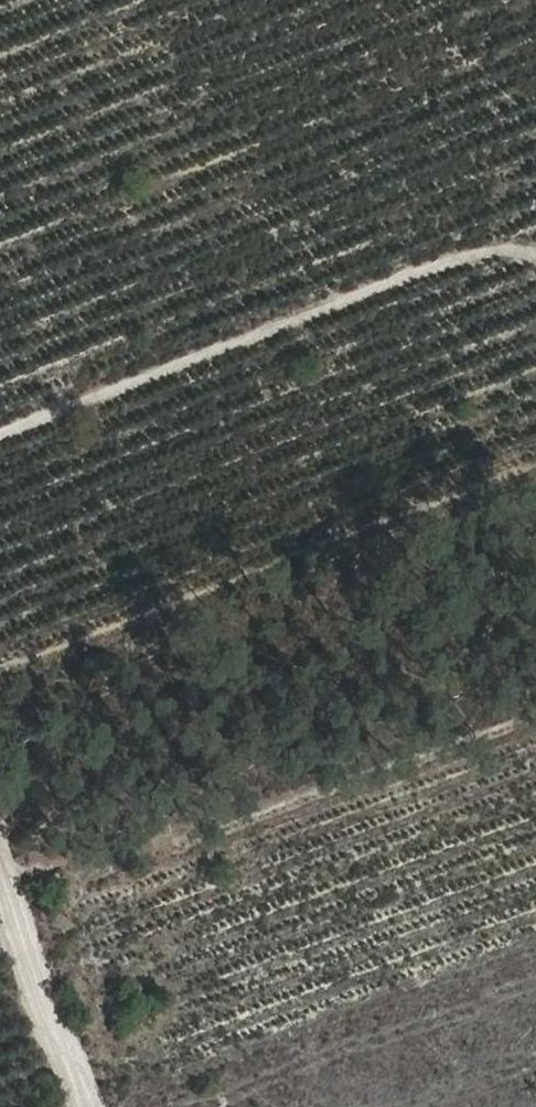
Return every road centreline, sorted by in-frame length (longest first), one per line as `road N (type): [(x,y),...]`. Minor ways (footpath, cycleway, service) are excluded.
road 1 (track): [(535,255),(491,249),(423,267),(0,433)]
road 2 (track): [(80,1106),(0,897)]

